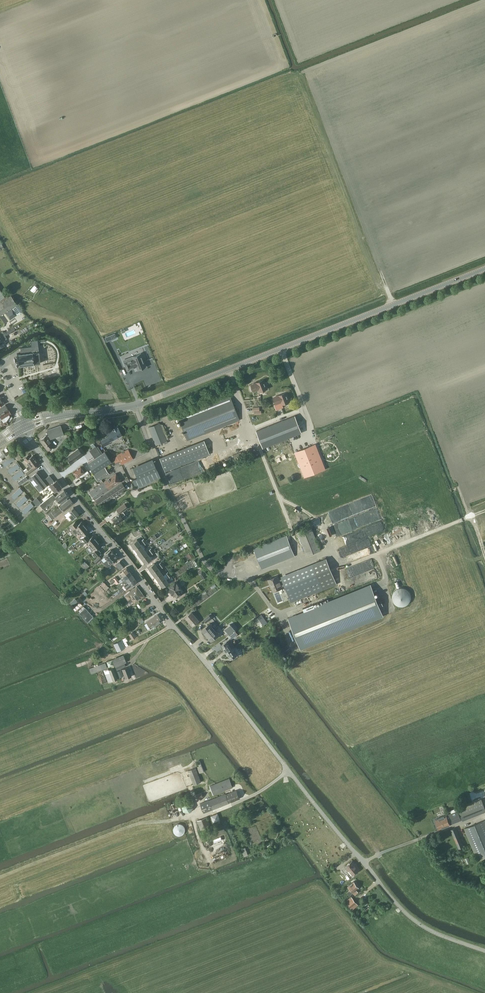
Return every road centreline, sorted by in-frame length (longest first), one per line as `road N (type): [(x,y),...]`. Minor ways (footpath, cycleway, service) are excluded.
road 1 (tertiary): [(23,426),(135,406),(484,269)]
road 2 (residential): [(288,771),(23,426)]
road 3 (unclassified): [(484,951),(403,911),(288,771)]
road 4 (track): [(0,878),(134,825),(204,816)]
road 5 (track): [(336,571),(470,517),(484,555)]

